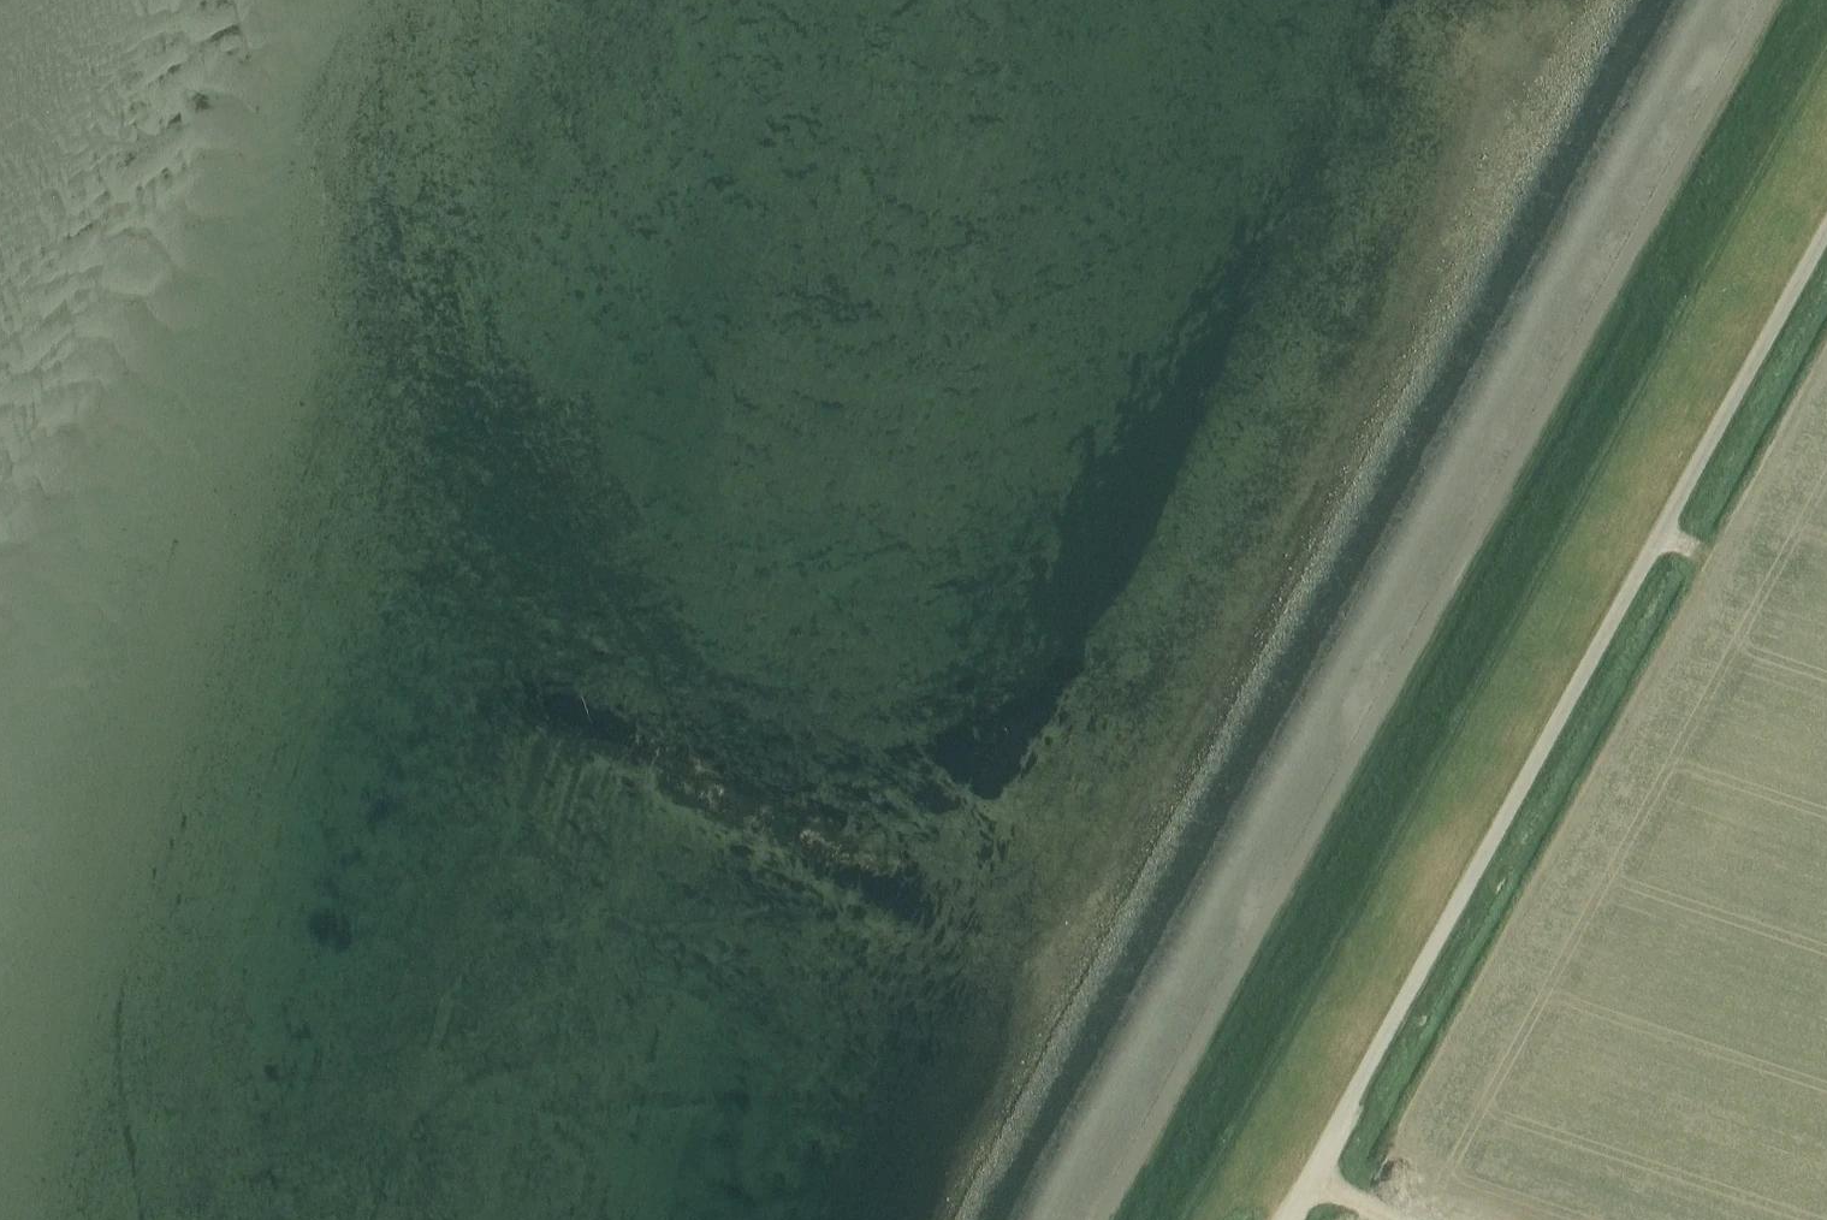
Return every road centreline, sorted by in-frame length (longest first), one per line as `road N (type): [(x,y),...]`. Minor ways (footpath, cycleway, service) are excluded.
road 1 (unclassified): [(1286,1219),(1826,230)]

